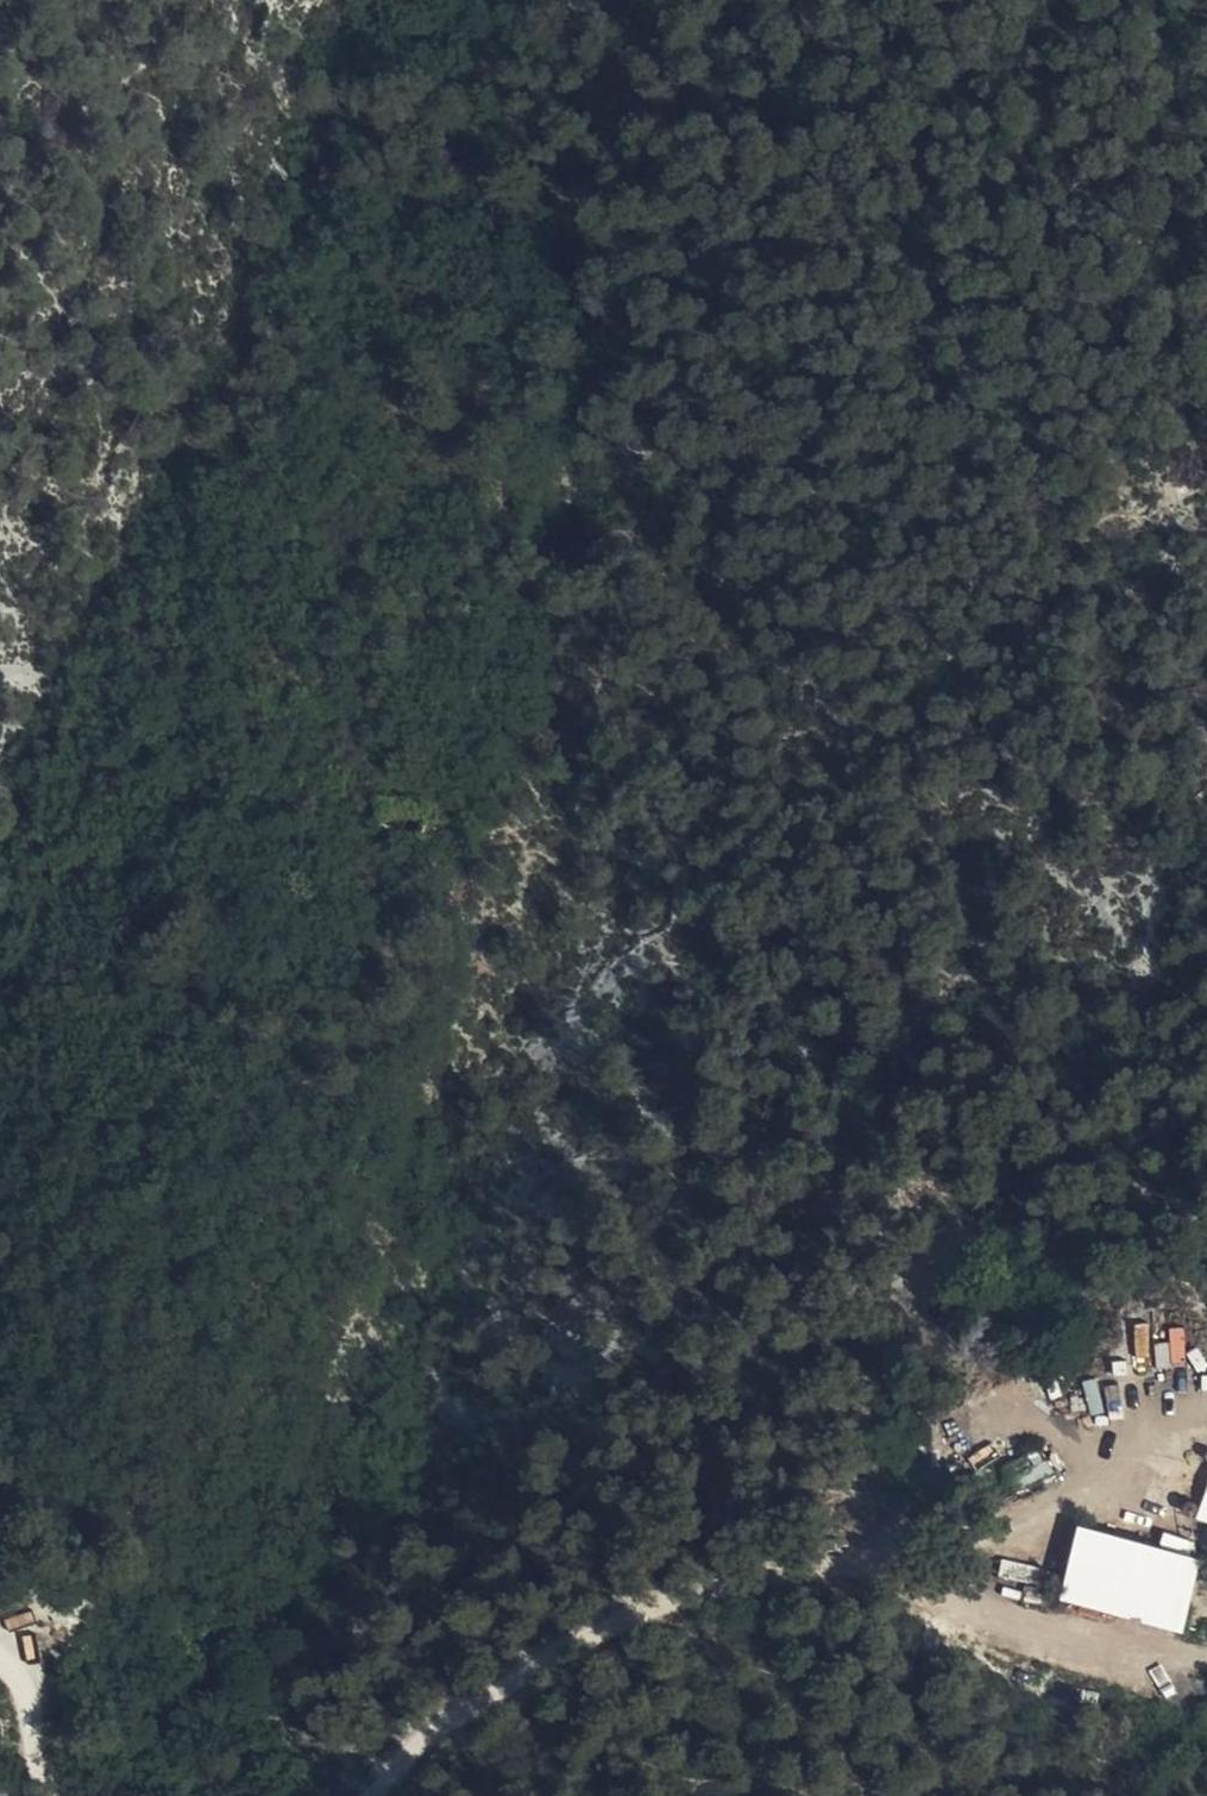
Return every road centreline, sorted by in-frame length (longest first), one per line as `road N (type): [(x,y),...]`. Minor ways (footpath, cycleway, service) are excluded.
road 1 (unclassified): [(377,1795),(477,1699),(636,1609),(760,1575),(843,1572),(1206,1657)]
road 2 (unclassified): [(0,1657),(24,1681),(55,1795)]

